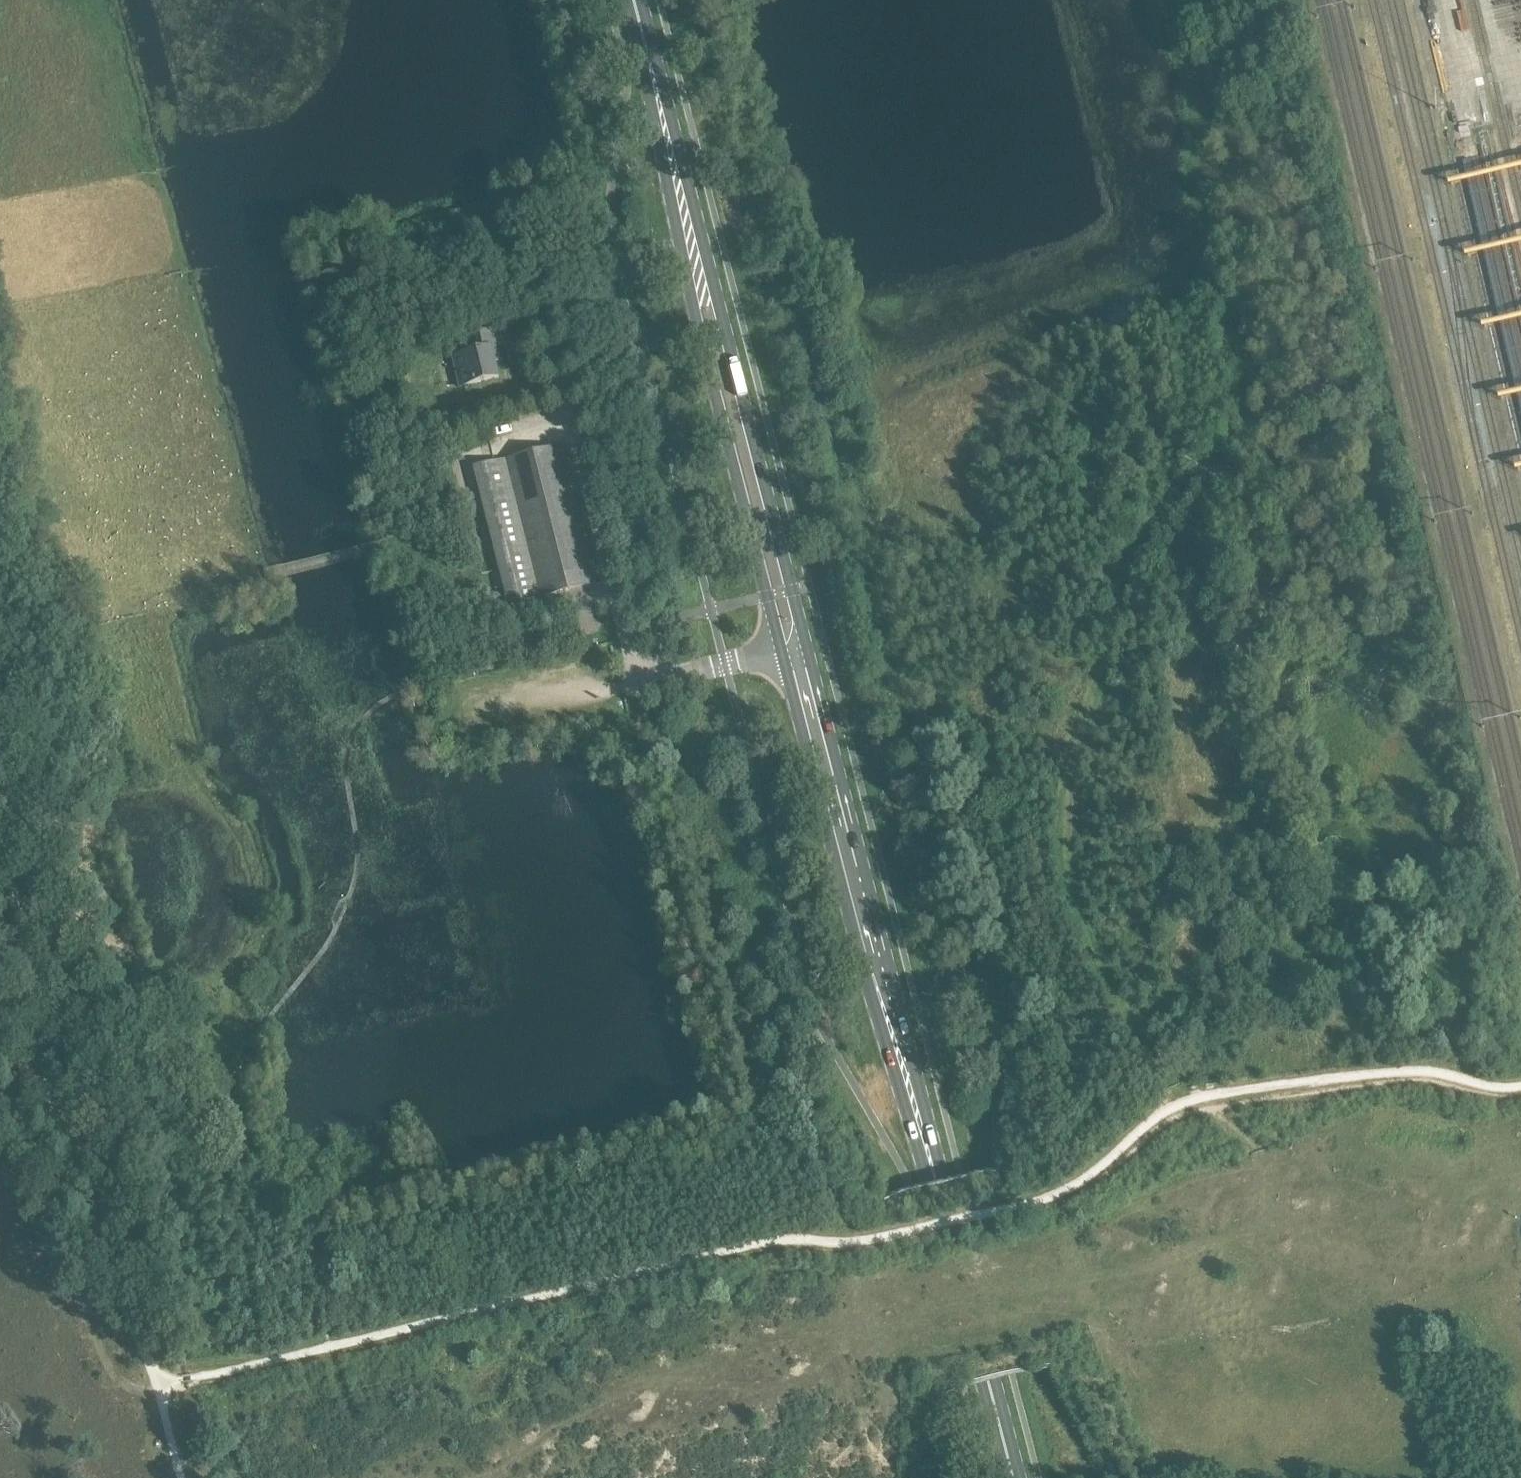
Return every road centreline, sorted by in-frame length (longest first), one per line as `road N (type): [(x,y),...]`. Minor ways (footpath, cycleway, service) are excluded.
road 1 (primary): [(1015,1477),(628,0)]
road 2 (track): [(1260,1152),(1177,1085),(1136,1025),(1085,929),(1068,843),(1064,785),(1140,544),(1255,407),(1201,205),(1209,117),(1171,0)]
road 3 (track): [(266,573),(410,541),(473,577),(494,578),(503,608),(528,620)]
road 4 (track): [(500,337),(552,324),(629,272),(693,252)]

